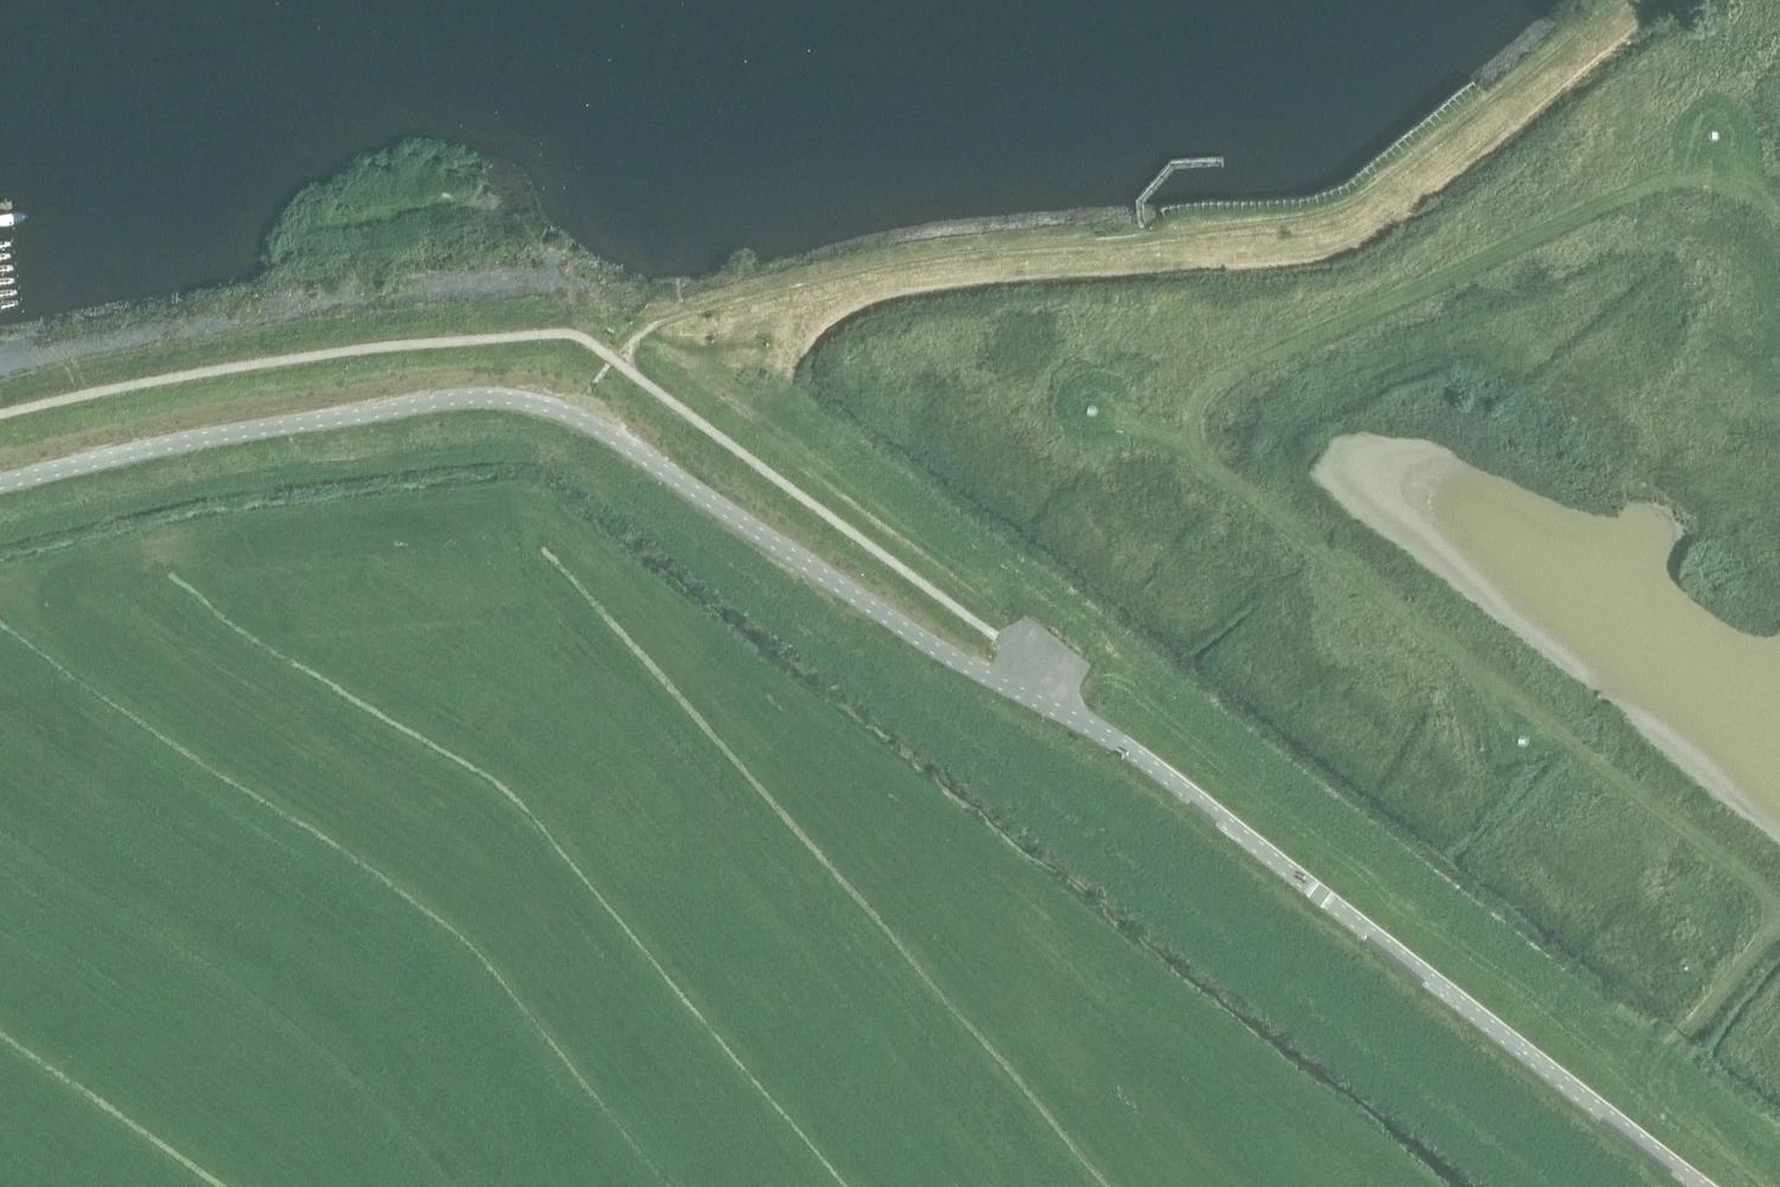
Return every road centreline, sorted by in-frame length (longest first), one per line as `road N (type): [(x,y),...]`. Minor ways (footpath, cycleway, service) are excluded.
road 1 (tertiary): [(0,483),(183,438),(465,392),(548,401),(1127,745),(1705,1186)]
road 2 (track): [(1488,682),(1208,463),(1191,435),(1194,403),(1212,383),(1639,188),(1700,181),(1736,189),(1779,222)]
road 3 (track): [(1779,919),(1671,1052),(1660,1084),(1666,1112),(1757,1186)]
road 4 (track): [(1746,874),(1488,682)]

